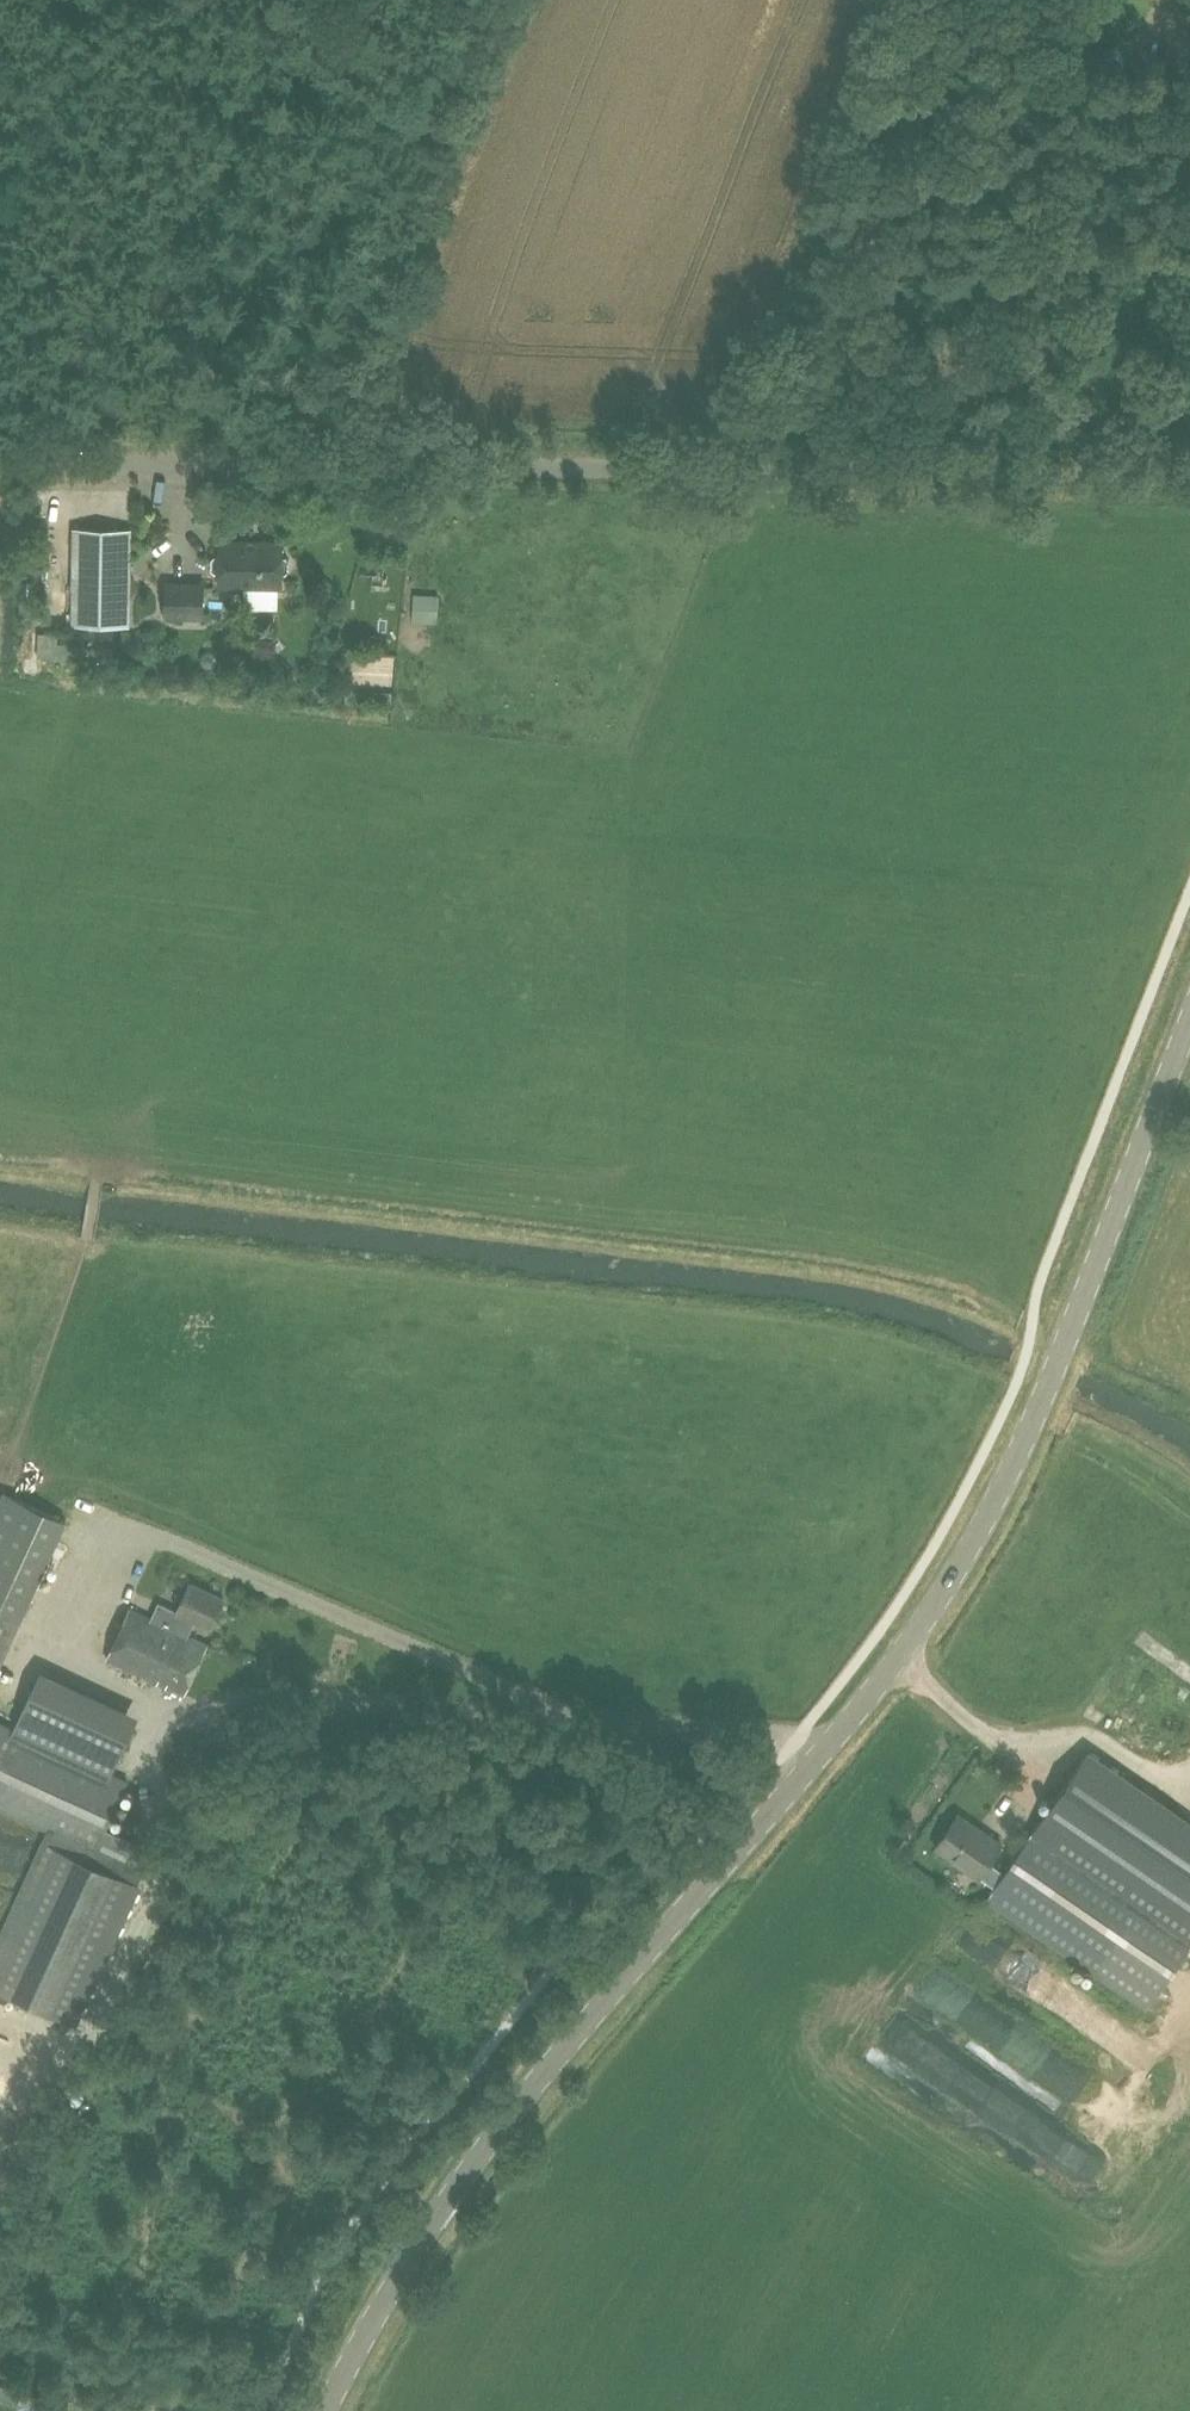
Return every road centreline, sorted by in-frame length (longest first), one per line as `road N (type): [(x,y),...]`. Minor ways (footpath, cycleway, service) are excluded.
road 1 (secondary): [(325,2410),(422,2232),(572,2023),(916,1642),(1009,1484),(1189,1024)]
road 2 (unclassified): [(1189,484),(0,464)]

